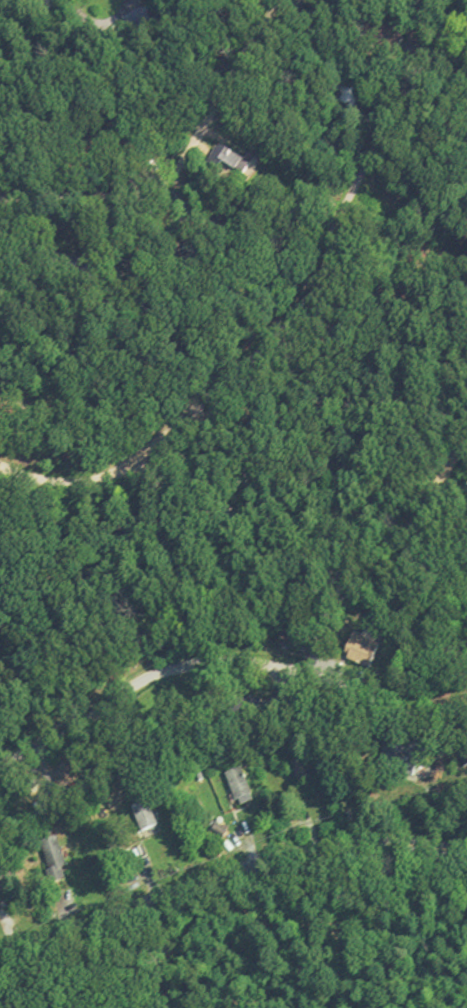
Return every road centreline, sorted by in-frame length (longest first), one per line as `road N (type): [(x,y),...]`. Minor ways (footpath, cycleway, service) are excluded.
road 1 (residential): [(0,468),(66,483),(116,472),(180,426),(289,325),(317,287),(336,227),(431,39),(419,0)]
road 2 (residential): [(466,709),(407,715),(319,678),(225,662),(183,665),(140,680),(0,776)]
road 3 (residential): [(0,962),(280,859),(376,844),(466,852)]
road 4 (residential): [(283,0),(166,181),(135,195),(0,198)]
road 5 (residential): [(132,463),(195,505),(346,529),(404,511),(466,439)]
road 6 (residential): [(0,153),(24,39),(53,0)]

